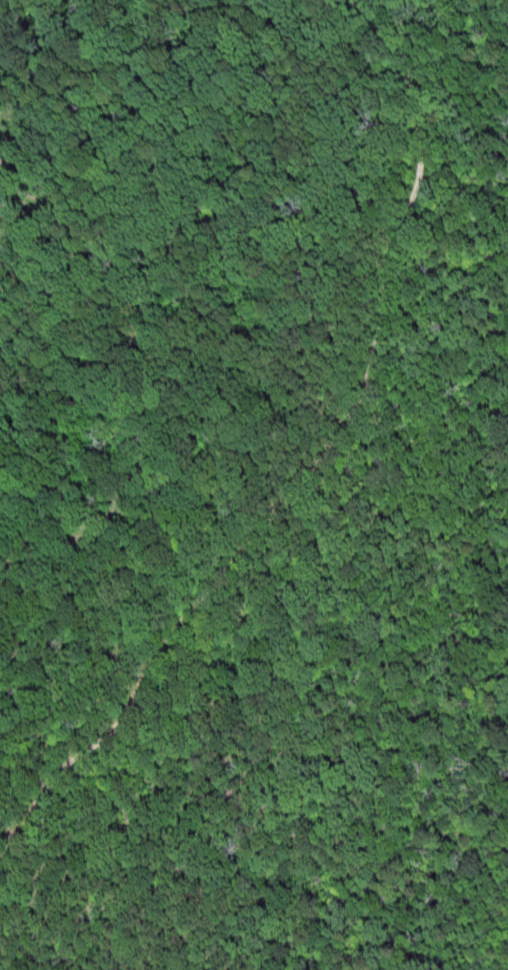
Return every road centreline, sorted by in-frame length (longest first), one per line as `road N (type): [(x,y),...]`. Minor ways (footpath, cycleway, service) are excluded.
road 1 (track): [(0,816),(304,424),(374,237),(382,0)]

